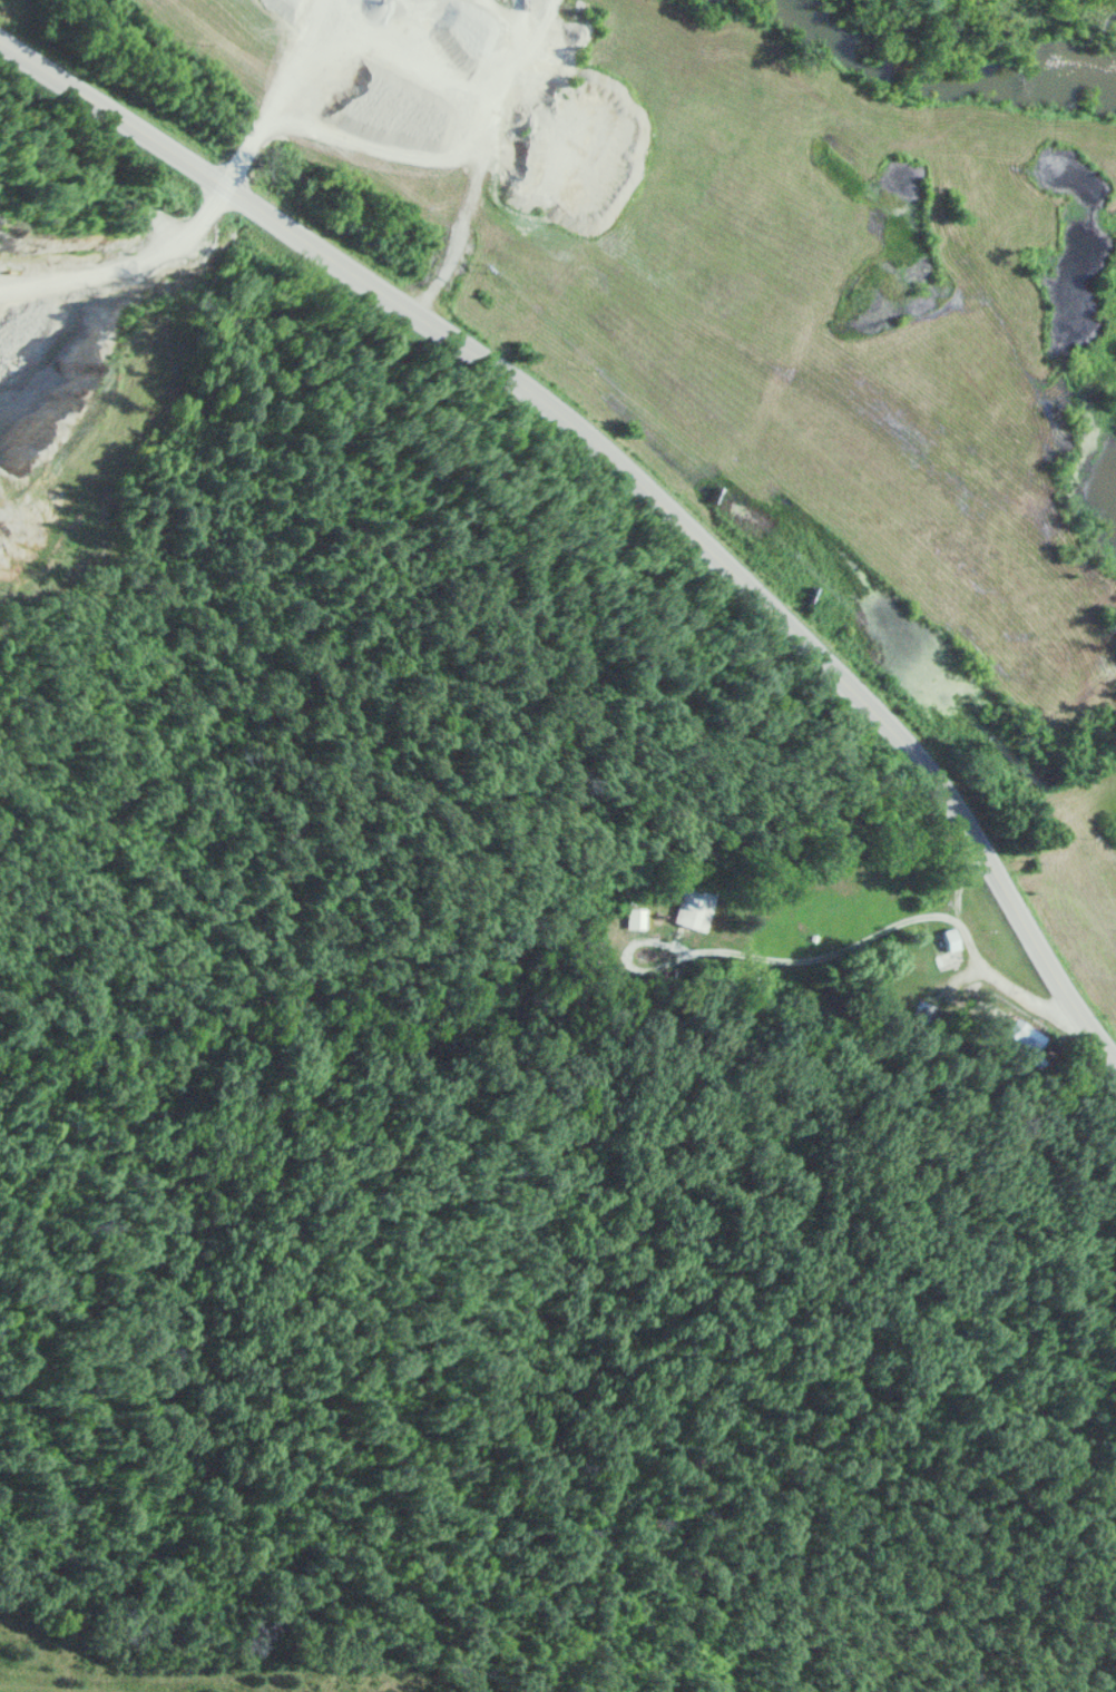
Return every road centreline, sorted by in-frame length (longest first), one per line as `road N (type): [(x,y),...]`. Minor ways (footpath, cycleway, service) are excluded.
road 1 (primary): [(1115,1060),(1063,994),(983,845),(885,716),(598,441),(470,342),(0,38)]

